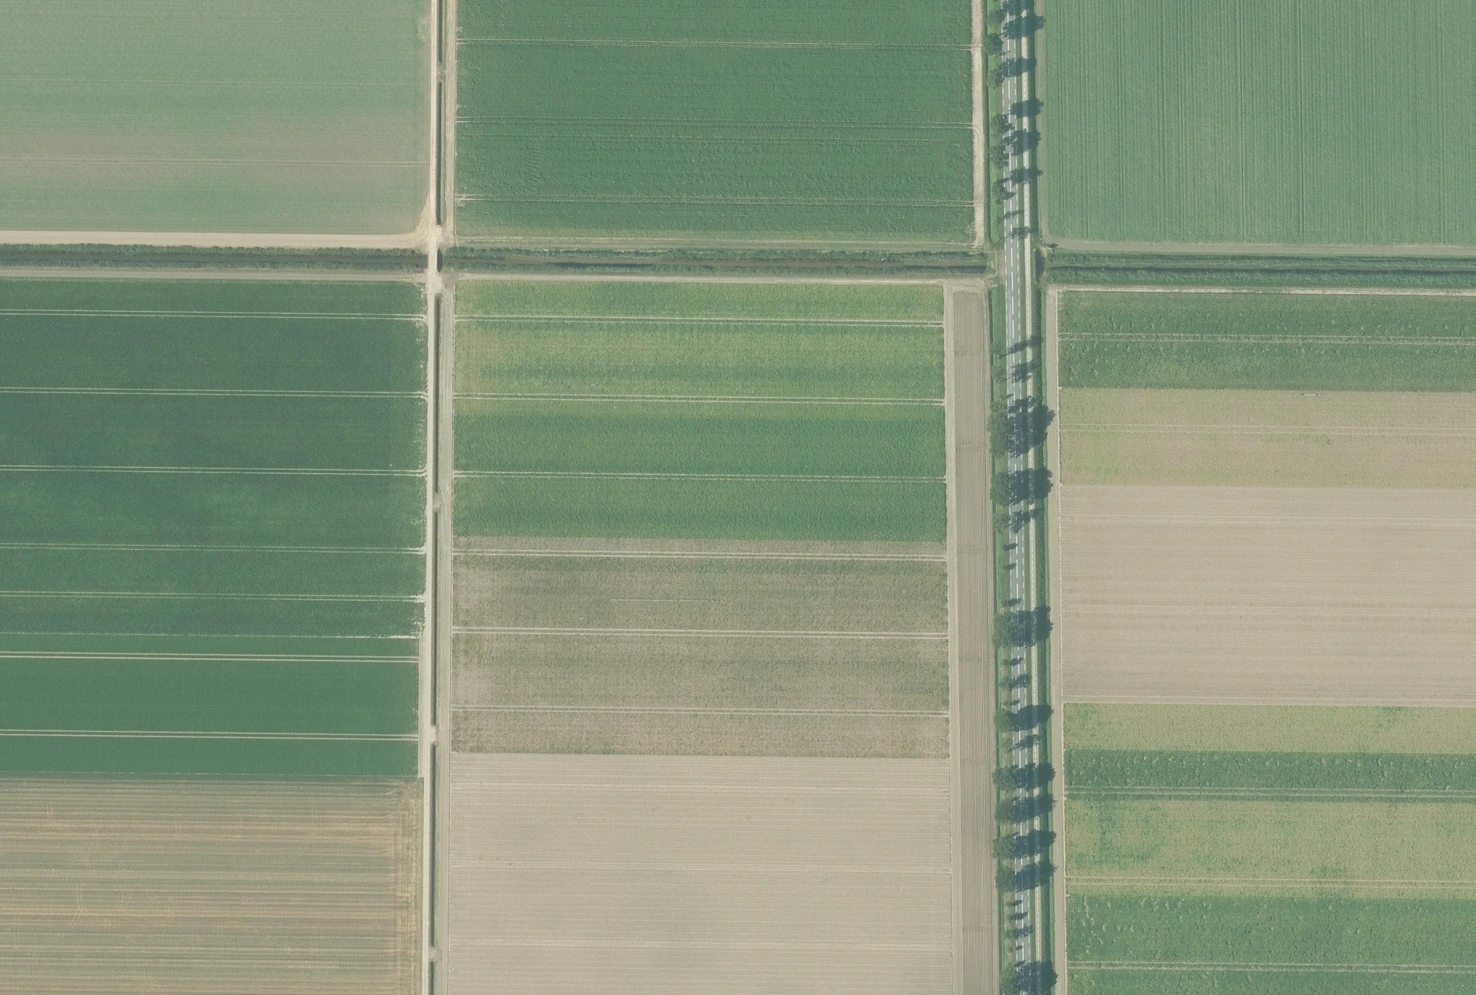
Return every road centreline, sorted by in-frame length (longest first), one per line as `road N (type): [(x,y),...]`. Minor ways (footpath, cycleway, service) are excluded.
road 1 (secondary): [(1023,994),(1008,0)]

